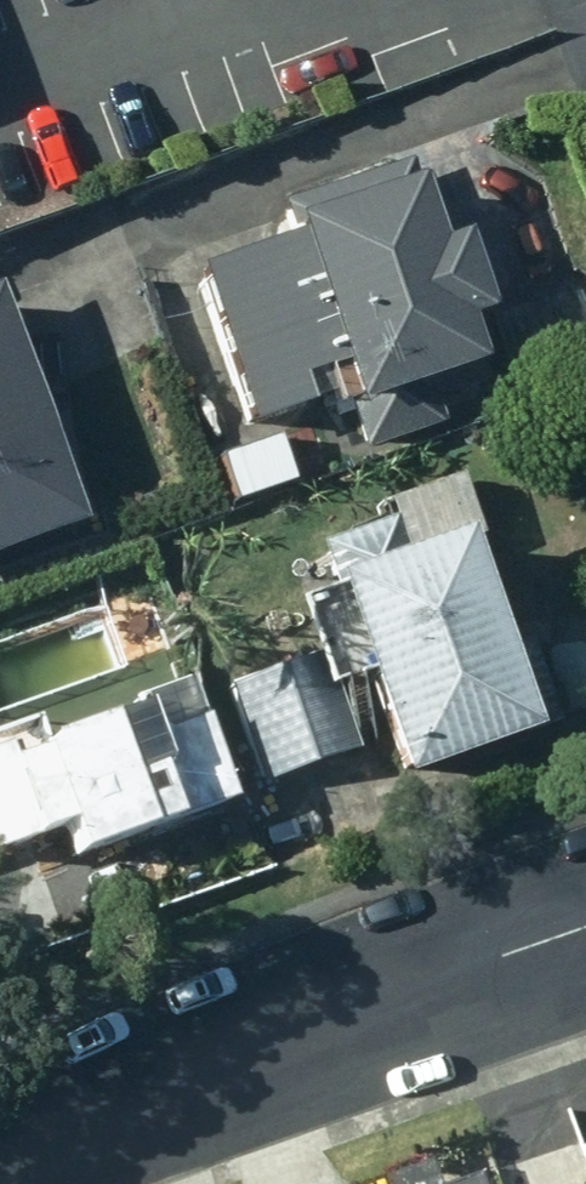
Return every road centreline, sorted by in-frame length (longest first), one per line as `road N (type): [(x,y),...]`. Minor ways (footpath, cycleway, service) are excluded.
road 1 (residential): [(585,926),(131,1091),(0,1179)]

